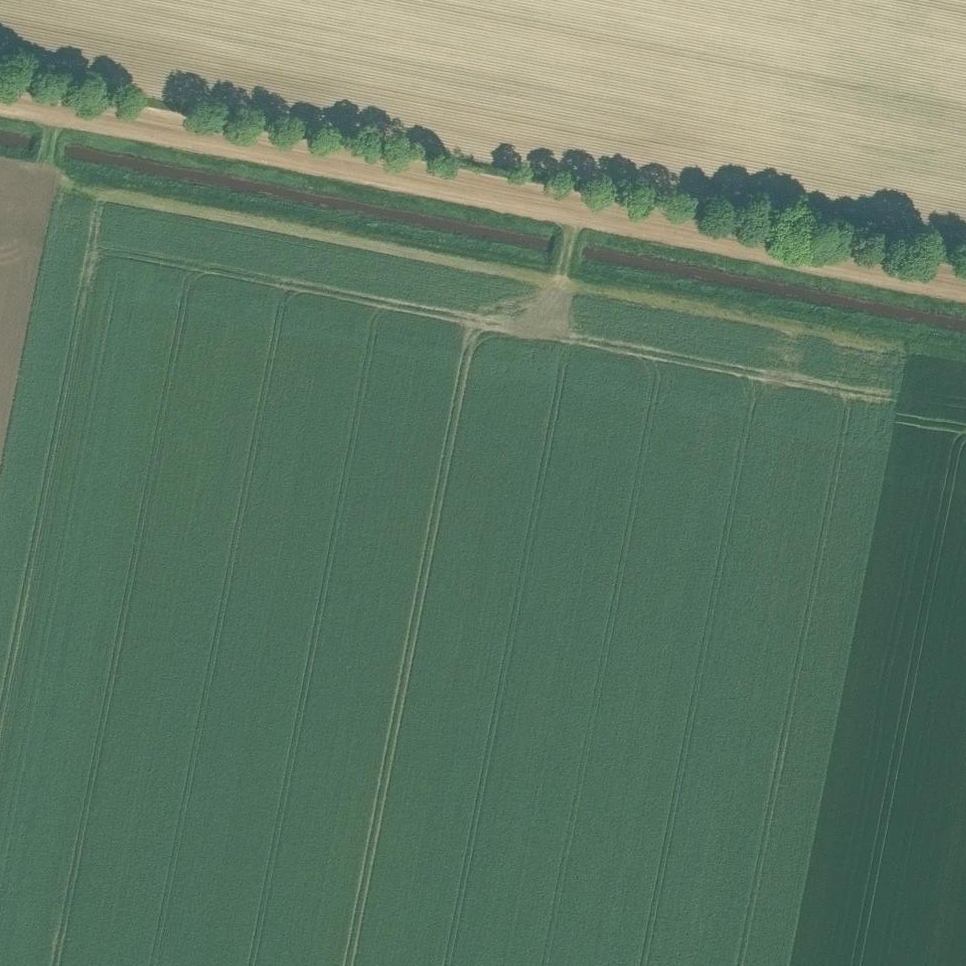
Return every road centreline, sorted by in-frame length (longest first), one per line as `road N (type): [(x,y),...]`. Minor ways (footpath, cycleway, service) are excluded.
road 1 (unclassified): [(0,85),(965,274)]

